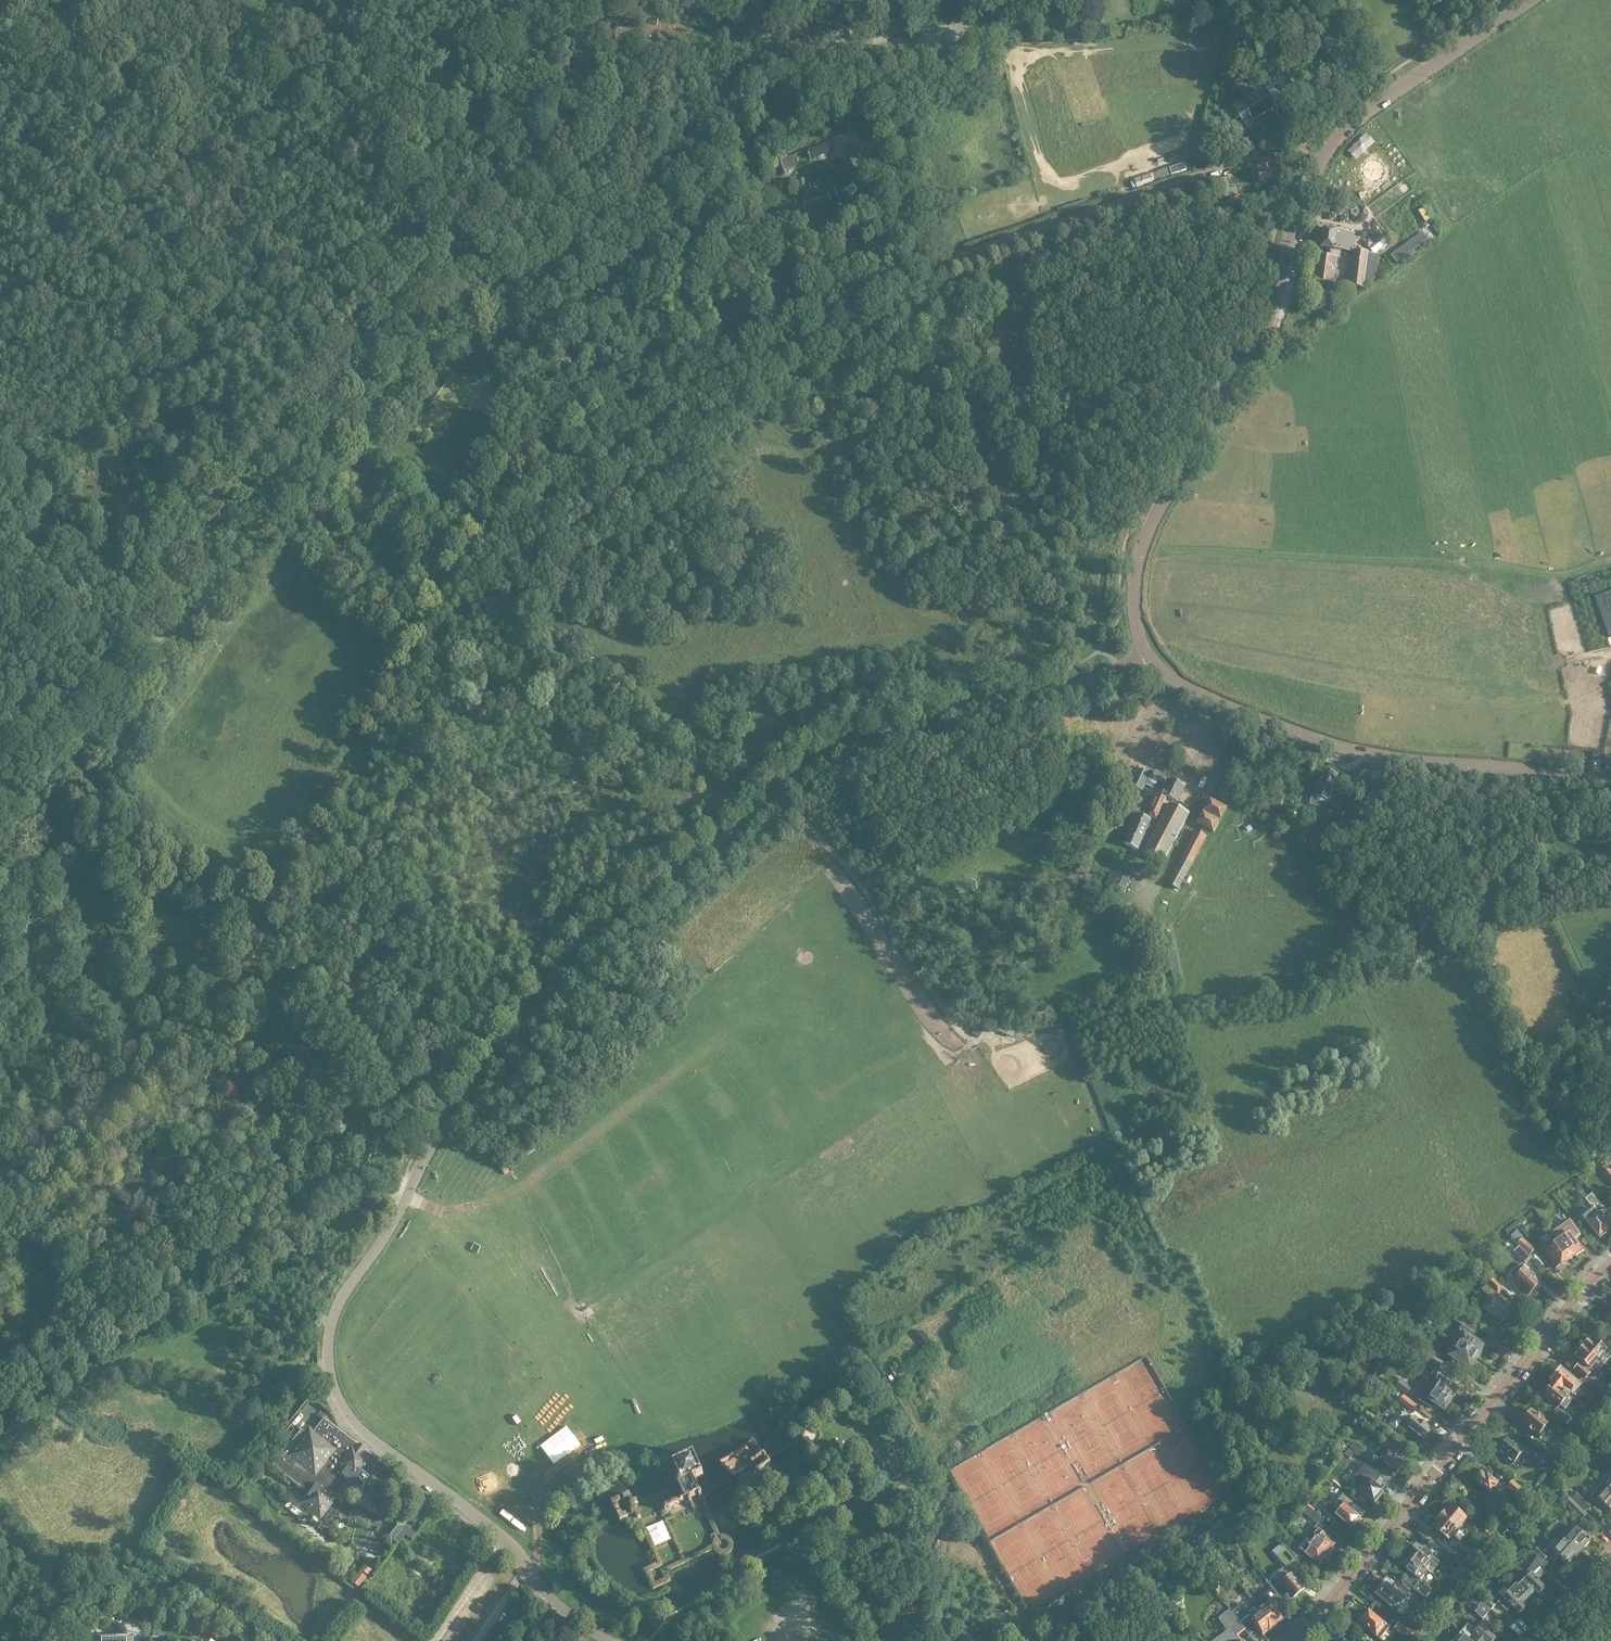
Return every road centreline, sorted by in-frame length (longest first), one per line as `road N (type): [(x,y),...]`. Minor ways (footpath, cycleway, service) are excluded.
road 1 (unclassified): [(407,1197),(464,1096),(599,944),(839,751),(908,724),(1109,673),(1148,654)]
road 2 (unclassified): [(610,1640),(538,1589),(505,1539),(353,1424),(336,1396),(329,1334),(407,1197)]
road 3 (unclassified): [(1322,163),(1270,156),(1225,165),(933,262),(921,257),(865,106)]
road 4 (unclassified): [(1148,654),(1135,597),(1147,536),(1268,326),(1302,204),(1322,163)]
road 5 (tertiary): [(1298,1640),(1610,1264)]
road 6 (unclassified): [(1610,780),(1365,754),(1183,686),(1148,654)]
road 7 (track): [(435,78),(310,93),(114,197),(0,243)]
road 8 (unclassified): [(0,1409),(92,1345),(196,1300),(385,1198),(407,1197)]
road 9 (track): [(977,1043),(933,996),(858,880),(783,794)]
road 10 (unclassified): [(1322,163),(1348,126),(1530,0)]
road 11 (track): [(1510,910),(1478,765)]

